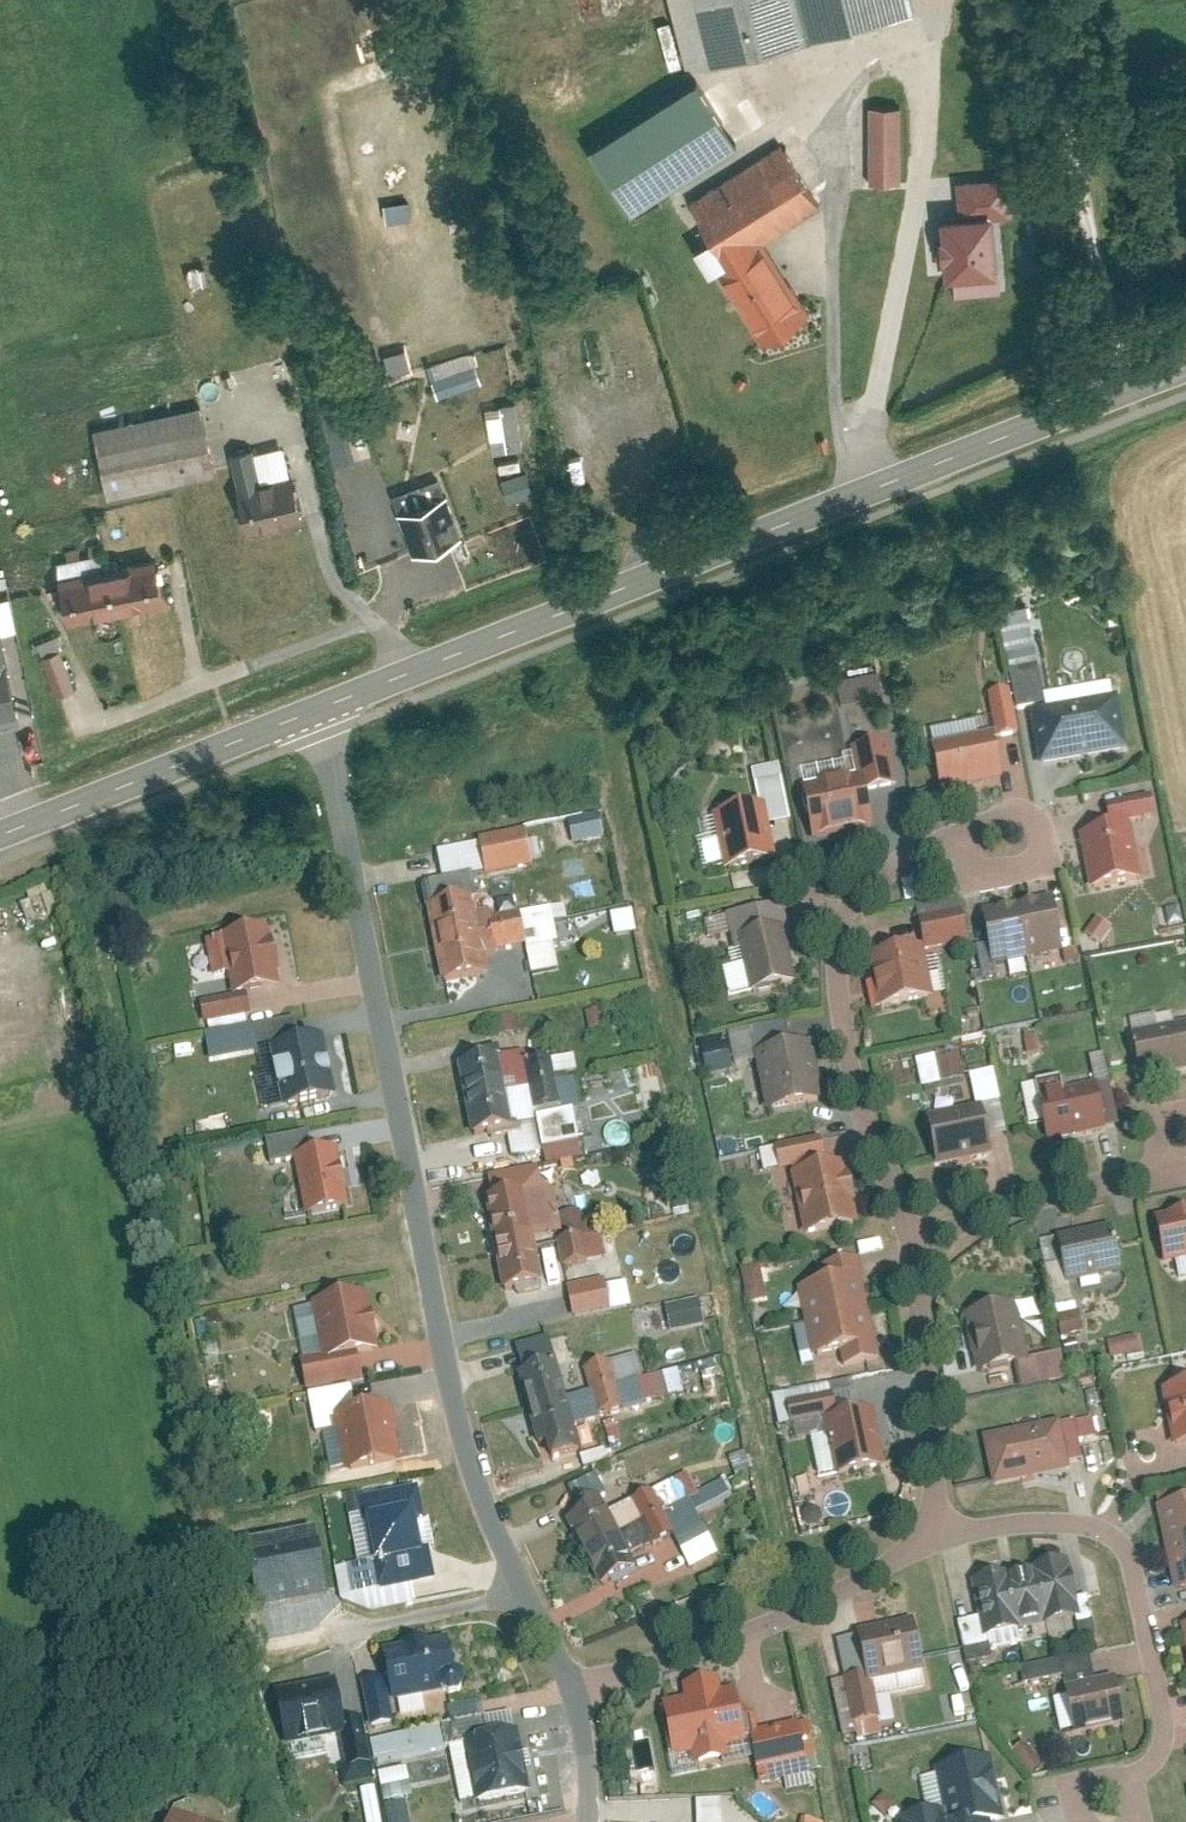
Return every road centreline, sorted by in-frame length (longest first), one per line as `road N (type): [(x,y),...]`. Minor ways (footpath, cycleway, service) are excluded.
road 1 (secondary): [(1185,363),(317,709)]
road 2 (residential): [(317,709),(460,1433),(523,1599)]
road 3 (residential): [(1005,840),(956,841),(910,853),(851,893),(834,934),(837,1009),(865,1130),(912,1238)]
road 4 (residential): [(944,1537),(1082,1527),(1114,1536),(1133,1562),(1168,1730),(1143,1772),(1107,1809)]
road 5 (residential): [(573,1688),(787,1616),(944,1537)]
road 6 (secondary): [(317,709),(0,835)]
road 7 (residential): [(912,1238),(944,1537)]
road 8 (residential): [(912,1238),(1143,1175),(1185,1142)]
road 9 (residential): [(523,1599),(341,1632)]
road 10 (residential): [(573,1688),(582,1821)]

